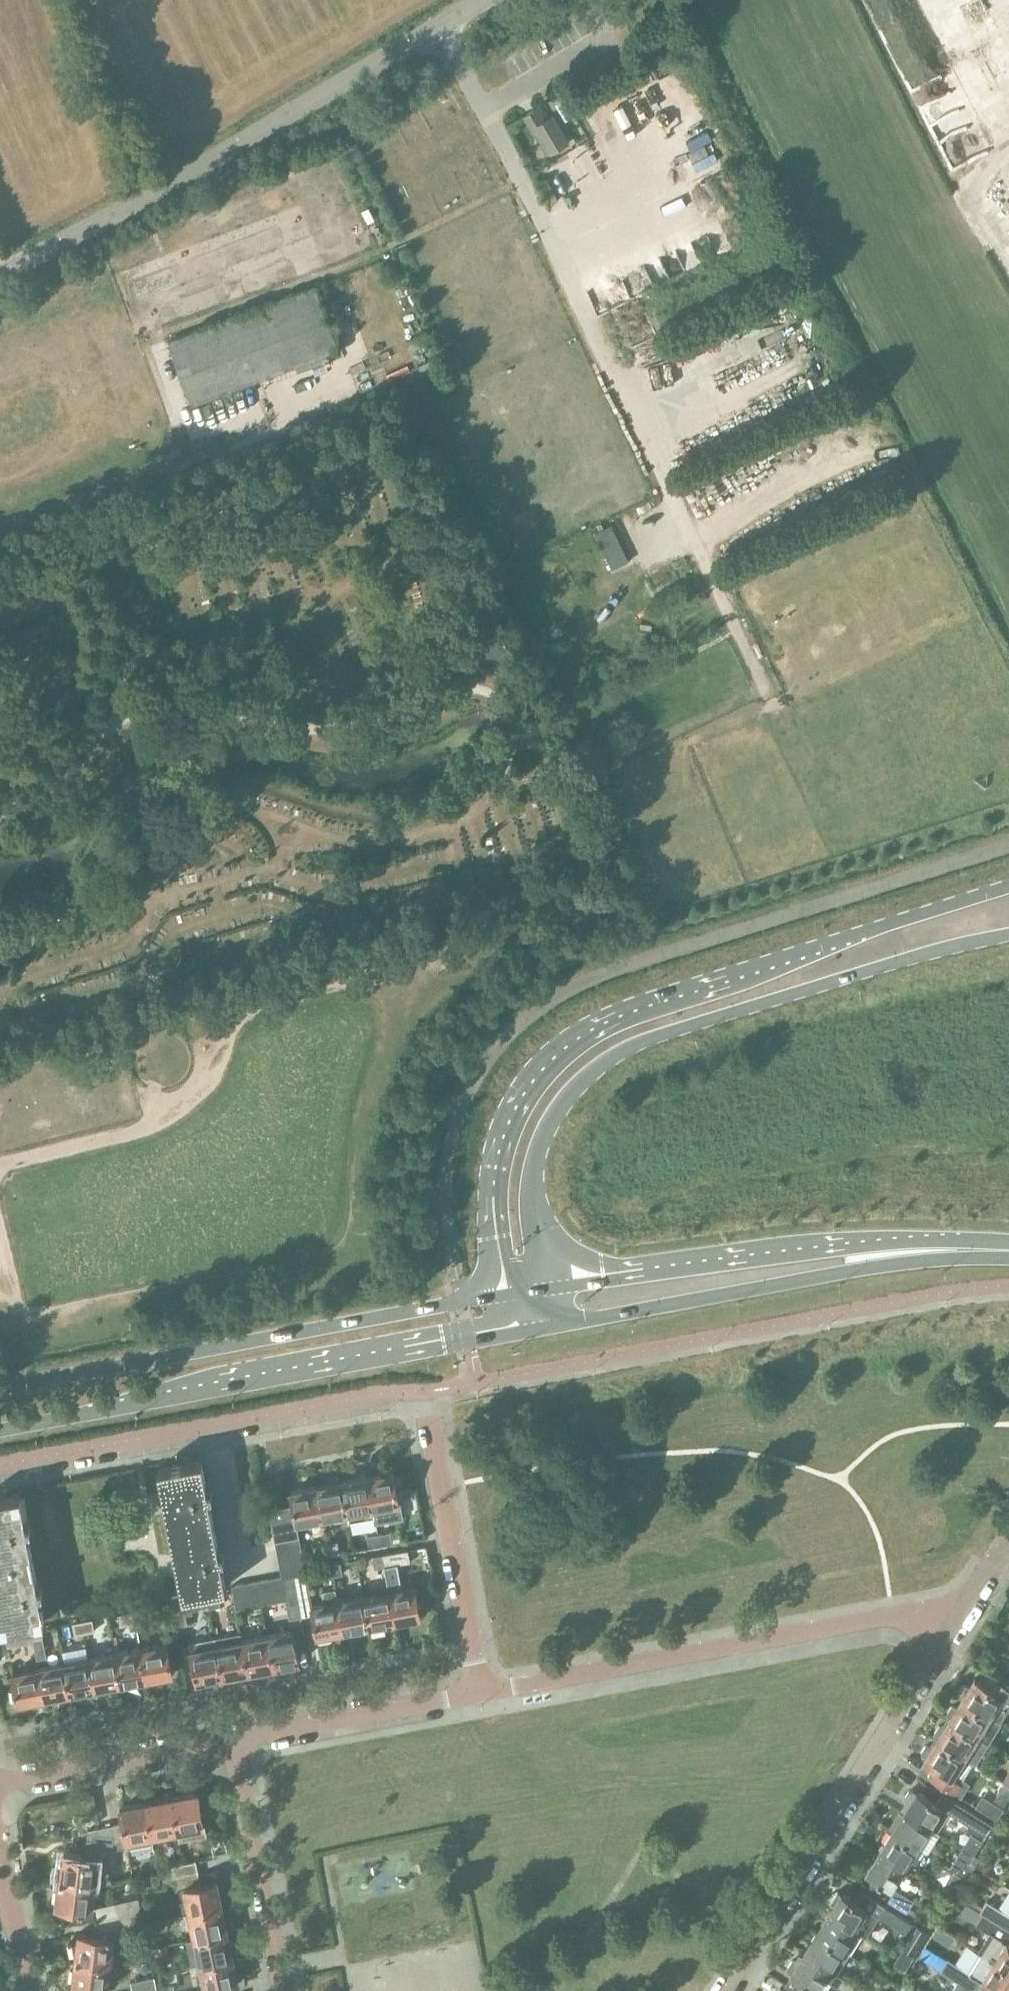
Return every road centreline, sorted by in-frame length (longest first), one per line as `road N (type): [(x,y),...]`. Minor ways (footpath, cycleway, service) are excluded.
road 1 (primary): [(1008,885),(633,1008),(551,1058),(520,1099),(497,1156),(494,1202),(507,1294)]
road 2 (primary): [(547,1288),(535,1159),(557,1110),(608,1059),(700,1021),(1008,935)]
road 3 (unclassified): [(0,270),(483,0)]
road 4 (secondary): [(0,1430),(536,1329)]
road 5 (secondary): [(507,1294),(0,1389)]
road 6 (residential): [(480,1691),(911,1609),(948,1623)]
road 7 (residential): [(0,1467),(427,1391)]
road 8 (residential): [(726,1990),(948,1623)]
road 9 (secondary): [(536,1329),(942,1249)]
road 10 (secondary): [(942,1249),(845,1244),(547,1288)]
road 11 (residential): [(480,1691),(427,1391)]
road 12 (residential): [(286,1990),(232,1738)]
road 13 (residential): [(232,1738),(480,1691)]
road 14 (residential): [(0,1783),(232,1738)]
road 15 (residential): [(29,1990),(0,1850)]

